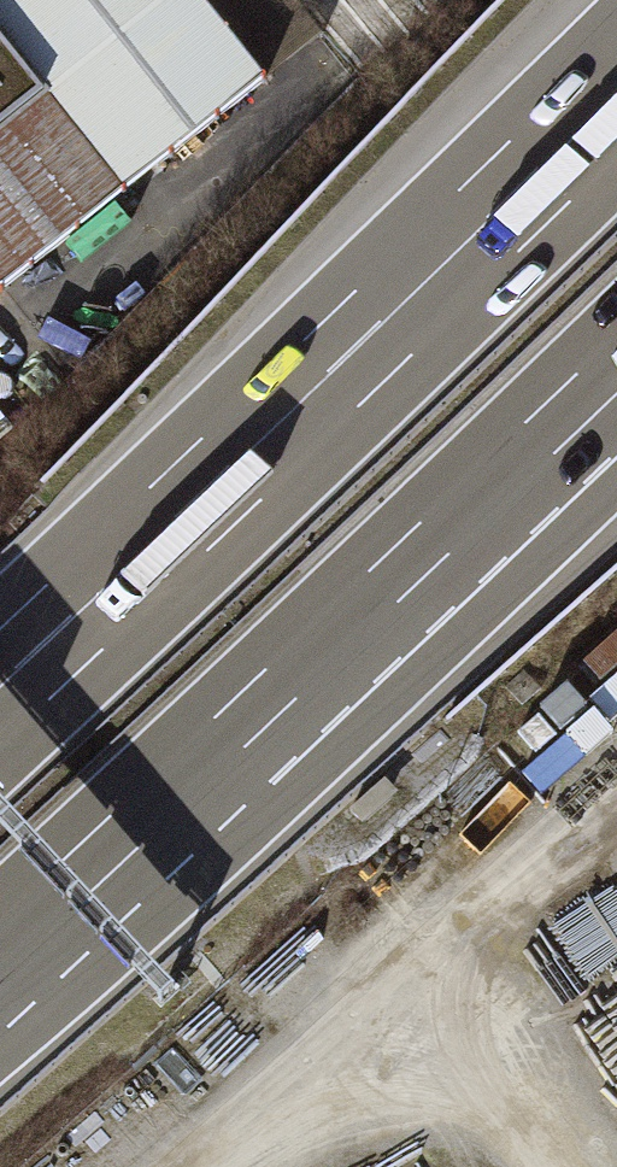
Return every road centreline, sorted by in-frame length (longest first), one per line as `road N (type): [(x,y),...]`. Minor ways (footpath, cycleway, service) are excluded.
road 1 (motorway): [(616,94),(0,686)]
road 2 (motorway): [(41,912),(616,365)]
road 3 (motorway): [(41,912),(343,749),(616,489)]

